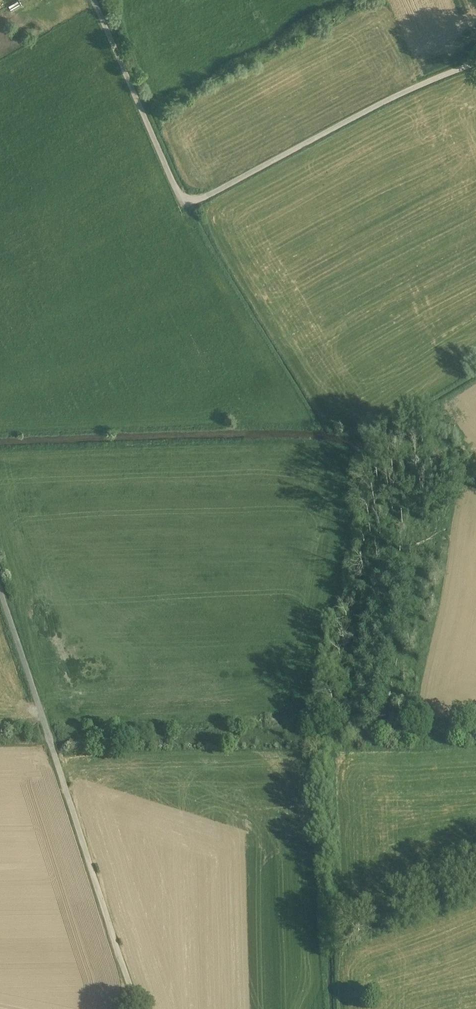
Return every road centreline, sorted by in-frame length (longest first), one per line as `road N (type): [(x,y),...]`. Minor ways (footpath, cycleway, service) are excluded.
road 1 (unclassified): [(475,63),(412,88),(196,203),(180,200),(92,0)]
road 2 (track): [(141,1008),(0,587)]

